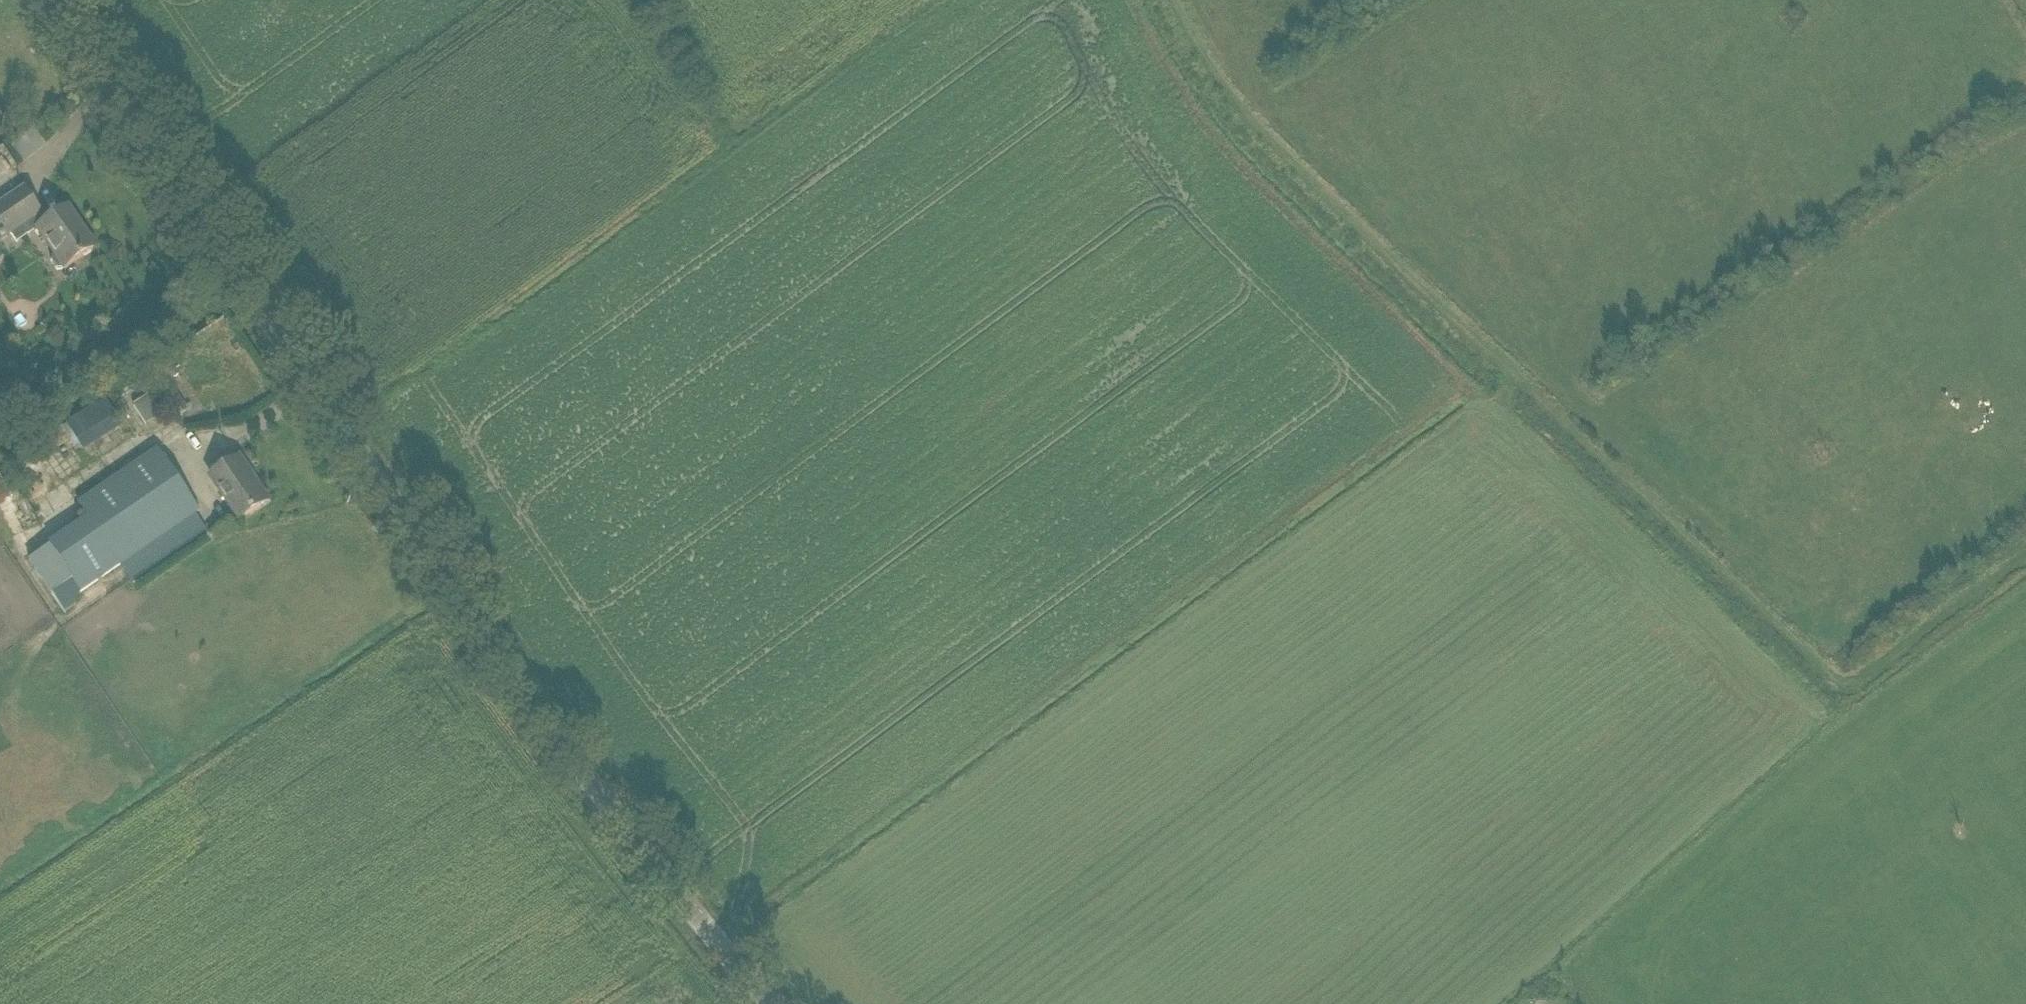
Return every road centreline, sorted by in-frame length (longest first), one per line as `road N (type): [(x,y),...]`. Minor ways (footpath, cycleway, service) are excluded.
road 1 (unclassified): [(51,0),(702,896),(793,1003)]
road 2 (track): [(1175,0),(1239,111),(1838,681)]

